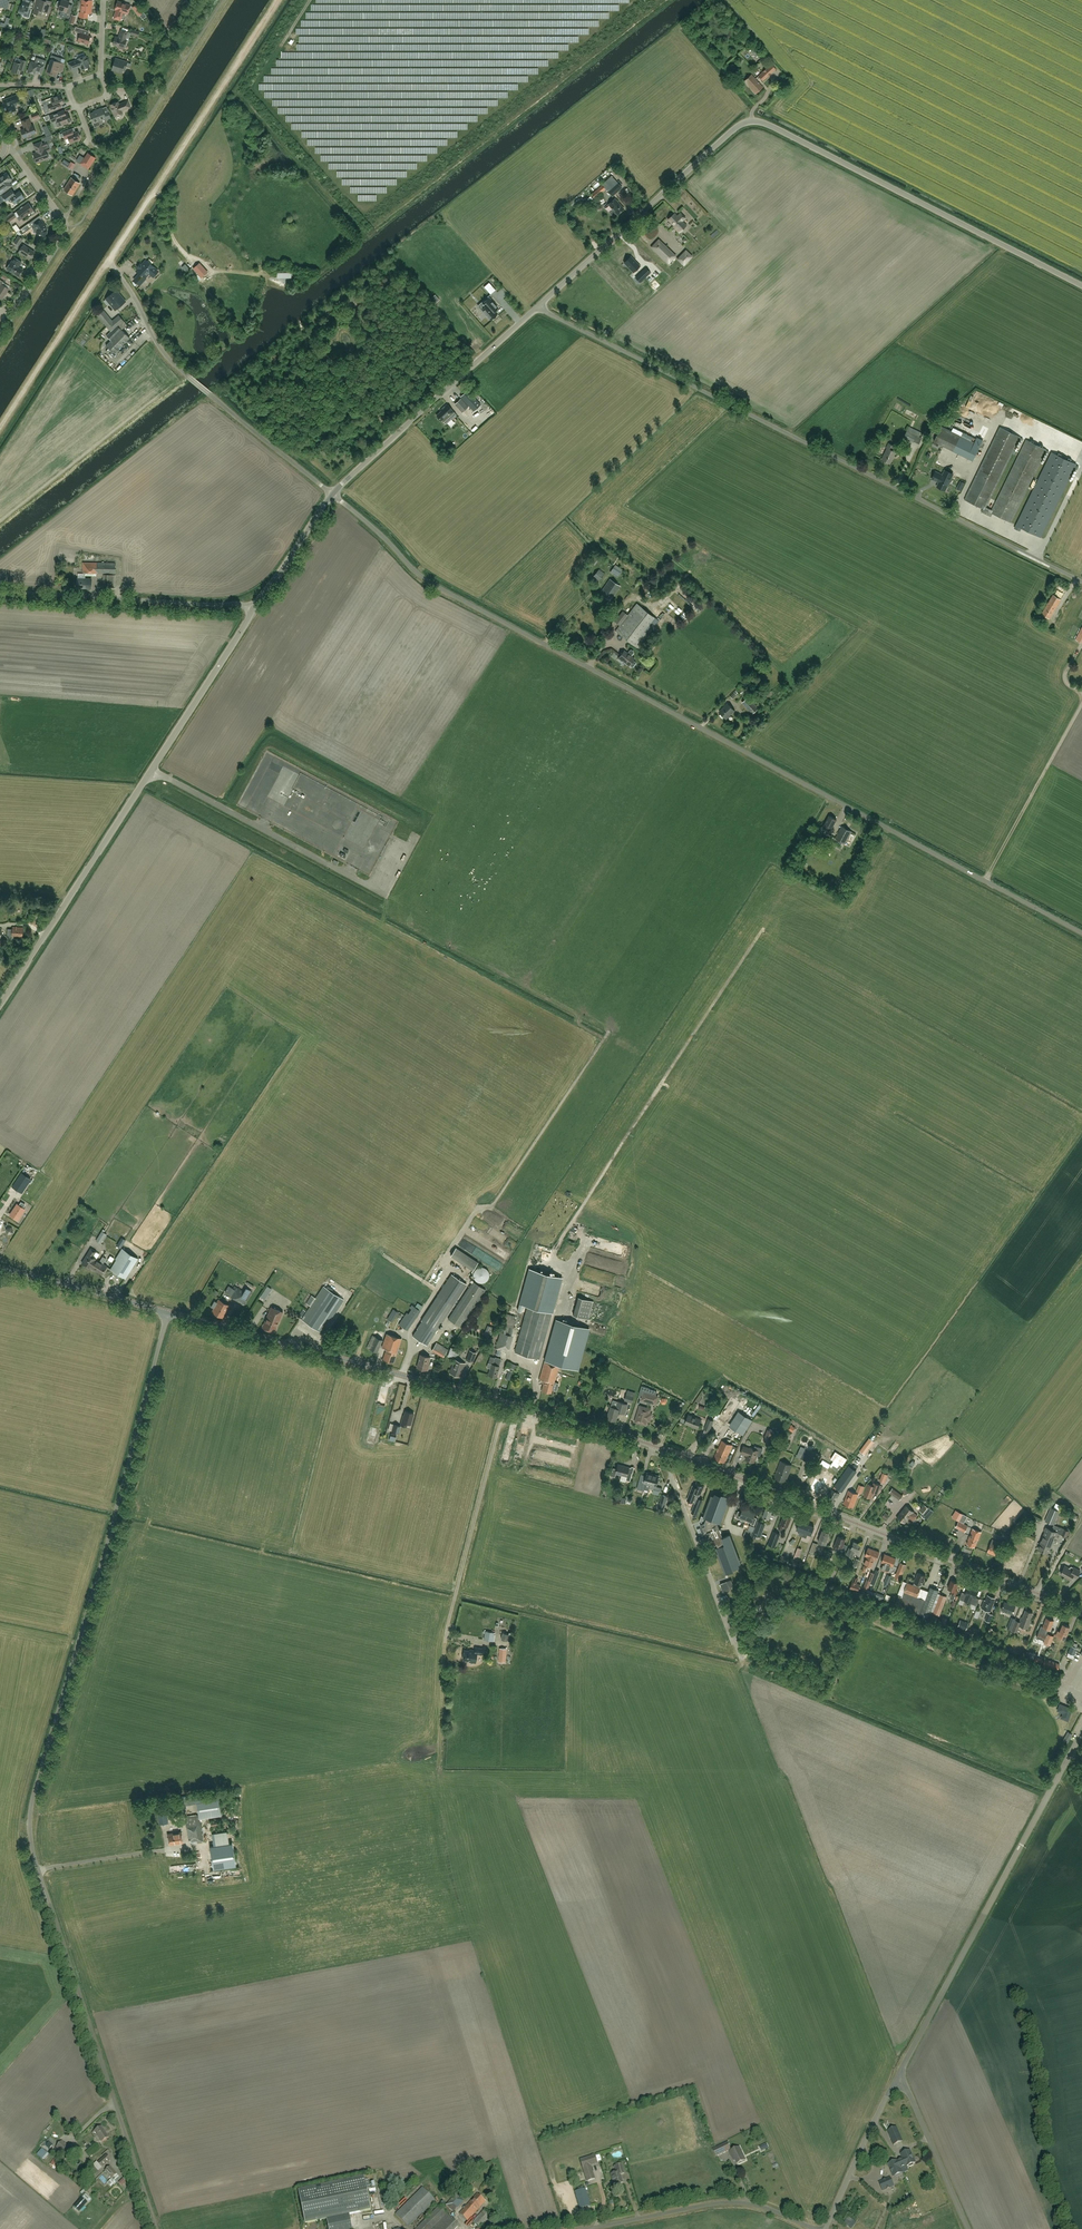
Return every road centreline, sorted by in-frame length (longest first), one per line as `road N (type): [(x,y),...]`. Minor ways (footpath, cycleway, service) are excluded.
road 1 (unclassified): [(157,2228),(34,1857),(30,1815),(168,1313)]
road 2 (unclassified): [(1081,933),(444,590),(332,493)]
road 3 (unclassified): [(536,309),(748,122),(777,129),(1081,286)]
road 4 (unclassified): [(1081,583),(536,309)]
road 5 (track): [(278,0),(0,429)]
road 6 (unclassified): [(0,1004),(253,608)]
road 7 (tertiary): [(1081,1611),(667,1451)]
road 8 (track): [(229,0),(0,348)]
road 9 (unclassified): [(900,2073),(1081,1731)]
road 10 (tertiary): [(506,1403),(168,1313)]
road 11 (unclassified): [(332,493),(164,354),(108,261)]
road 12 (unclassified): [(332,493),(536,309)]
road 13 (unclassified): [(0,591),(253,608)]
road 14 (unclassified): [(506,1403),(445,1643)]
road 15 (unclassified): [(814,2228),(730,2203),(587,2228)]
road 16 (unclassified): [(667,1451),(741,1660)]
road 17 (residential): [(1,311),(20,298),(65,226),(5,147)]
road 18 (track): [(985,881),(1081,704)]
road 19 (tertiary): [(168,1313),(0,1269)]
road 20 (unclassified): [(825,2228),(900,2073)]
road 21 (unclassified): [(968,2228),(900,2073)]
road 22 (tertiary): [(667,1451),(506,1403)]
road 23 (unclassified): [(253,608),(332,493)]
road 24 (track): [(445,1643),(440,1771)]

